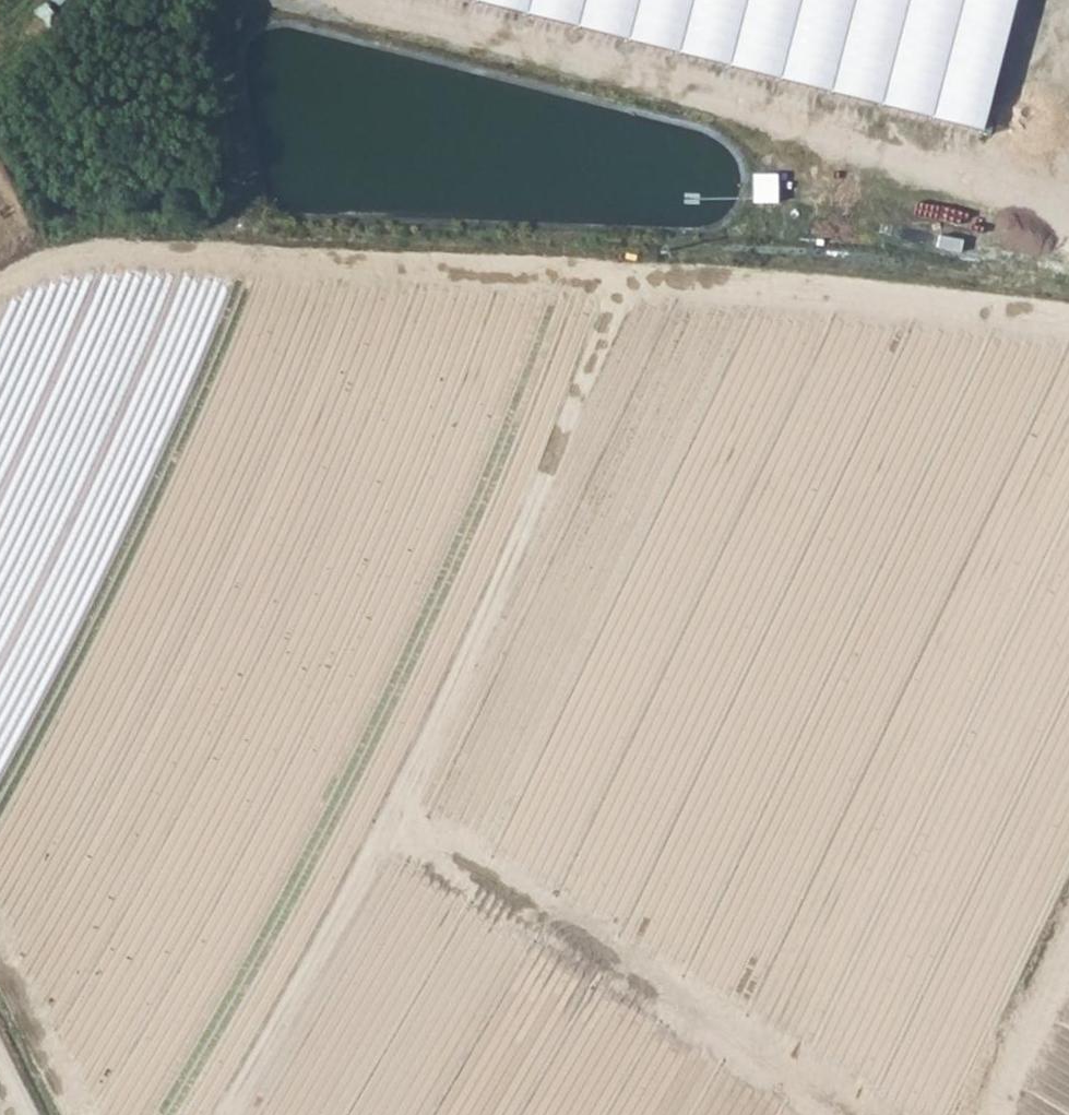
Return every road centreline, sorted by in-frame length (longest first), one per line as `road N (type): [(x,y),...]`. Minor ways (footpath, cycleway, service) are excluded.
road 1 (track): [(1068,258),(752,142)]
road 2 (track): [(817,1114),(744,1069),(717,1114)]

